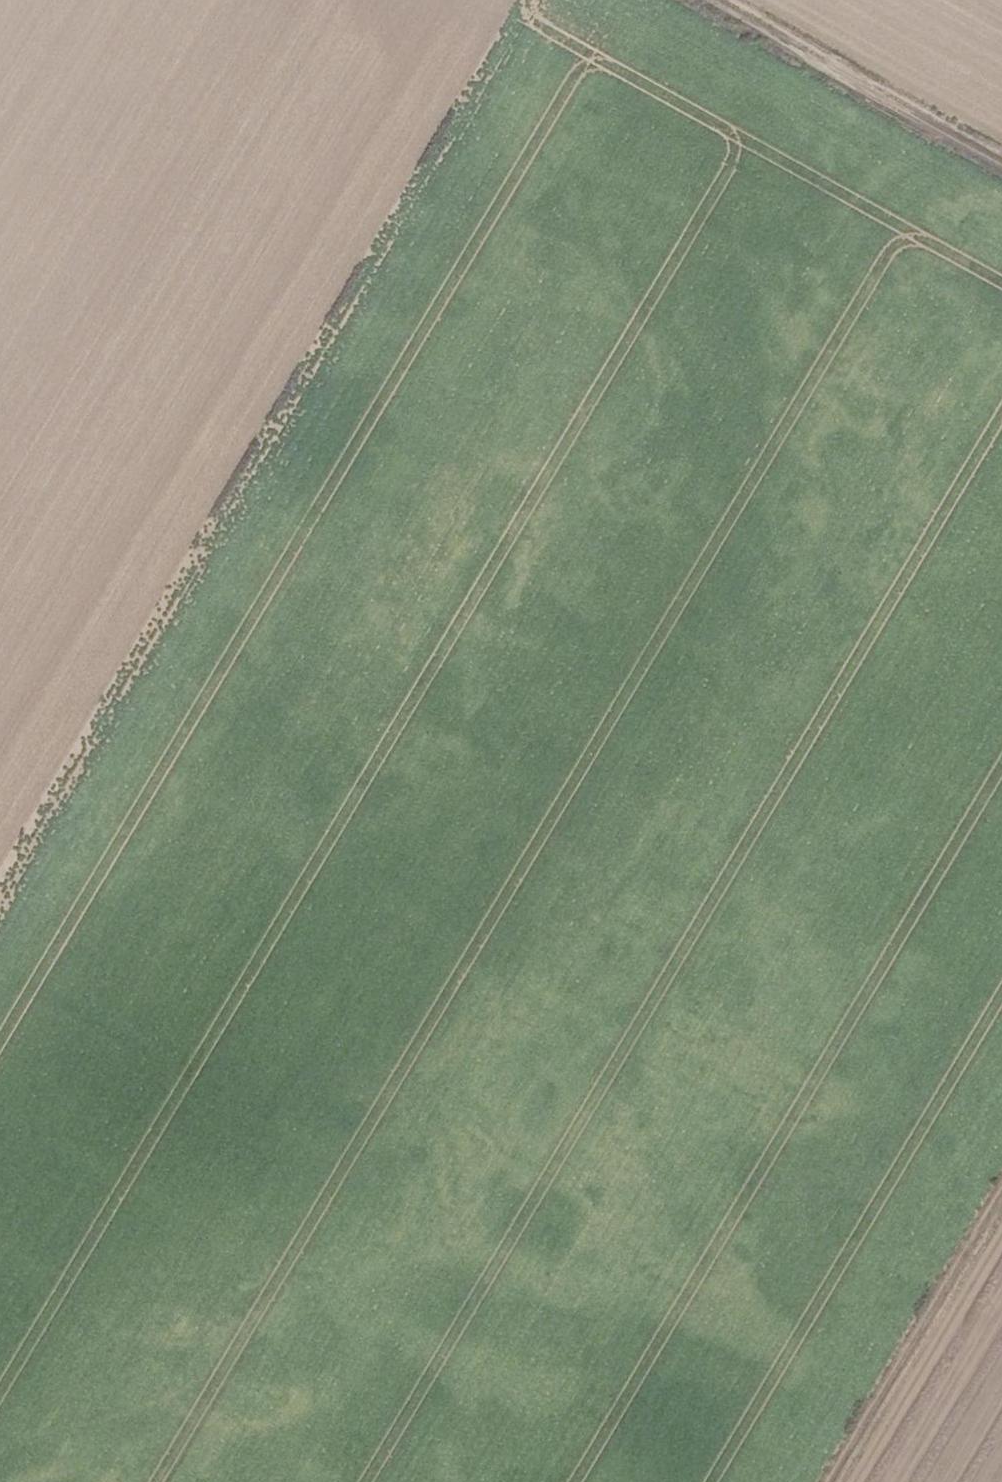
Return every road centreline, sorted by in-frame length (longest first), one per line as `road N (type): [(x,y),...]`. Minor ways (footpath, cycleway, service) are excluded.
road 1 (track): [(696,0),(1001,170)]
road 2 (track): [(827,1481),(1001,1187)]

